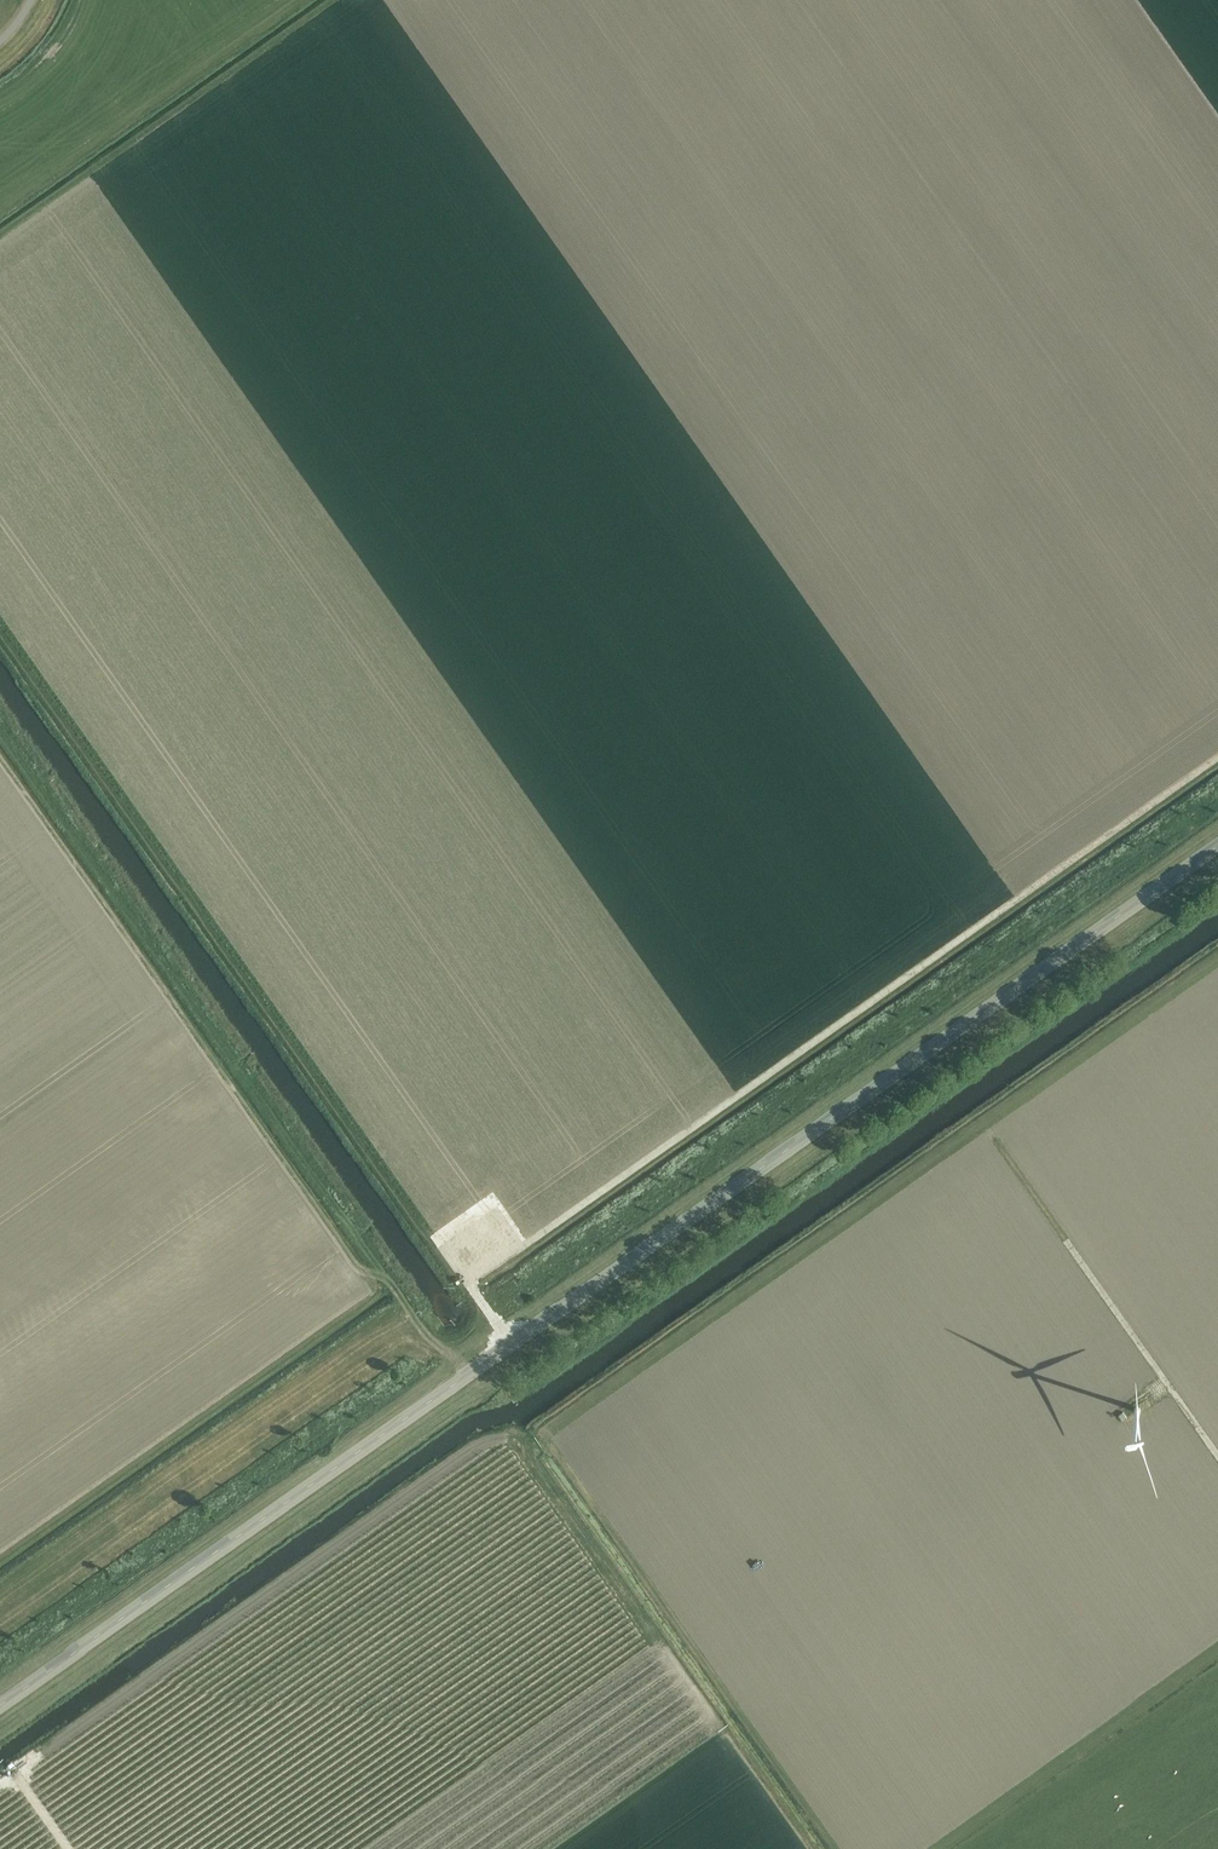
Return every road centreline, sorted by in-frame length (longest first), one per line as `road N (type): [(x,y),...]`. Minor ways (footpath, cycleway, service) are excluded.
road 1 (unclassified): [(0,1707),(1217,848)]
road 2 (track): [(682,1678),(522,1450),(491,1439),(0,1781)]
road 3 (track): [(1066,1243),(1217,1458)]

